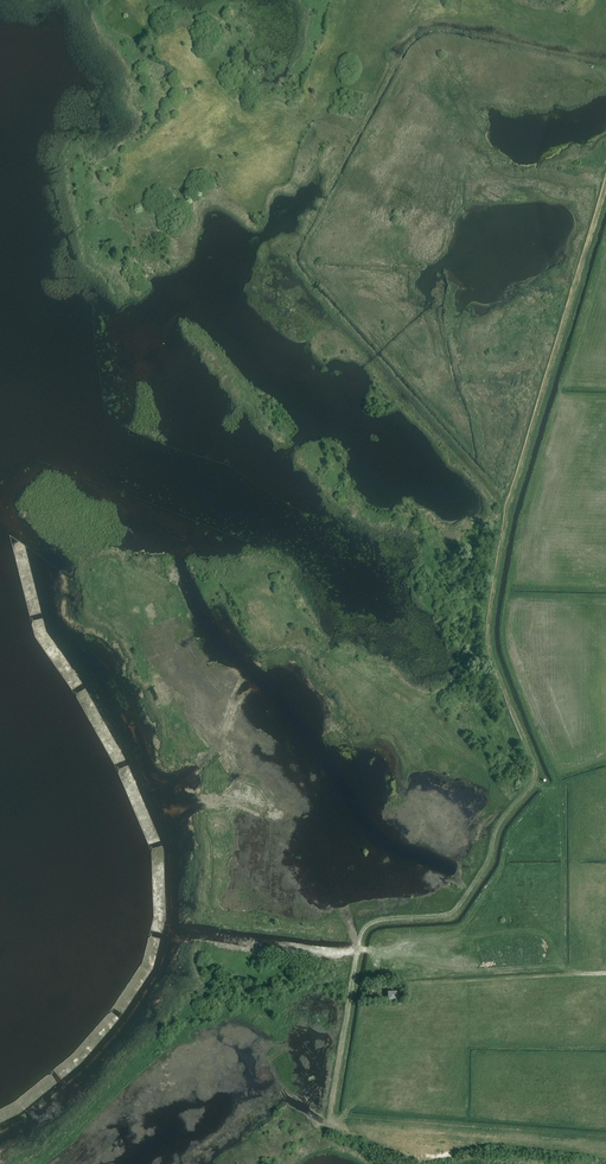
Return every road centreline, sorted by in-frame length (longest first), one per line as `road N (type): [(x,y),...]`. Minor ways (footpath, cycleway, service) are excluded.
road 1 (track): [(605,973),(405,984)]

